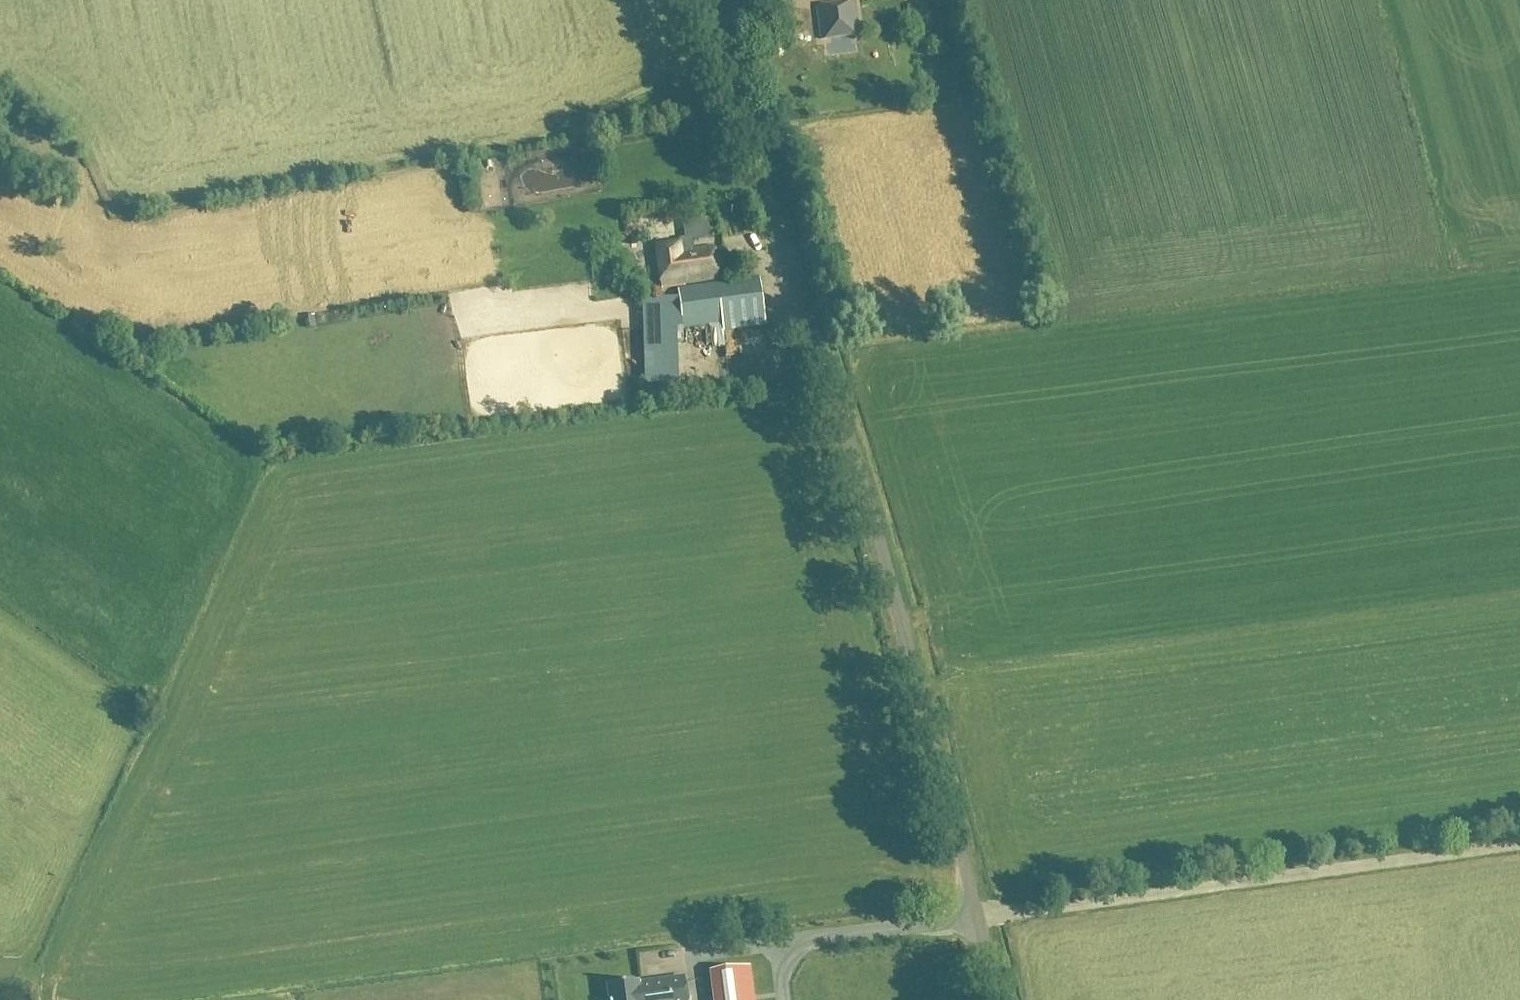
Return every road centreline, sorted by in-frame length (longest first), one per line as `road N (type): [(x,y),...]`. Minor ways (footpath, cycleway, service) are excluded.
road 1 (unclassified): [(993,999),(900,627),(702,0)]

